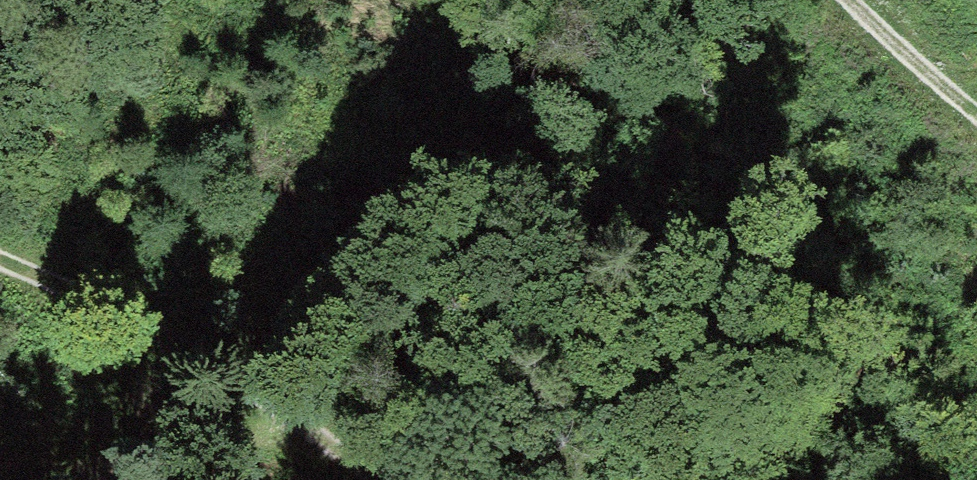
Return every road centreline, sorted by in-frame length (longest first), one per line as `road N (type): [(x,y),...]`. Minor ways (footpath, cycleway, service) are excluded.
road 1 (track): [(0,263),(299,420),(381,479)]
road 2 (track): [(299,420),(72,479)]
road 3 (track): [(866,84),(976,131)]

